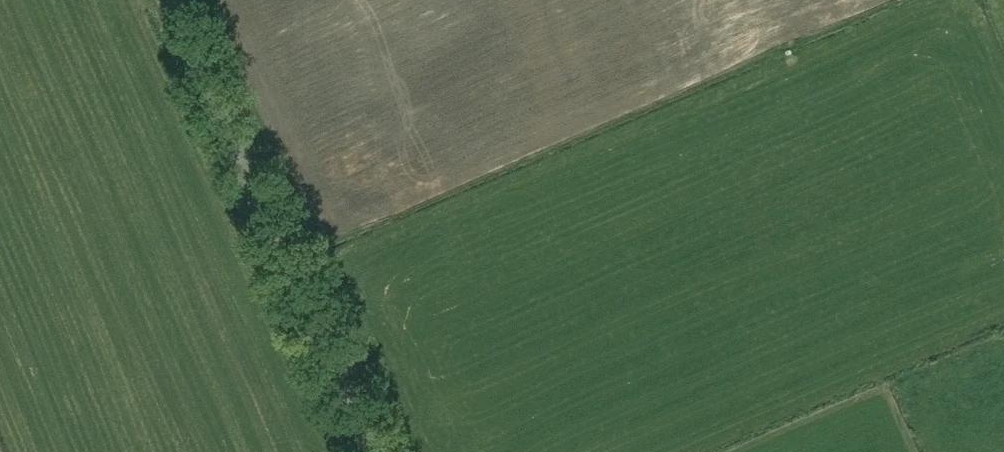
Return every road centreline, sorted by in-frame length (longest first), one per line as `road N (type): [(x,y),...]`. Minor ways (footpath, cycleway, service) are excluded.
road 1 (unclassified): [(386,451),(188,0)]

